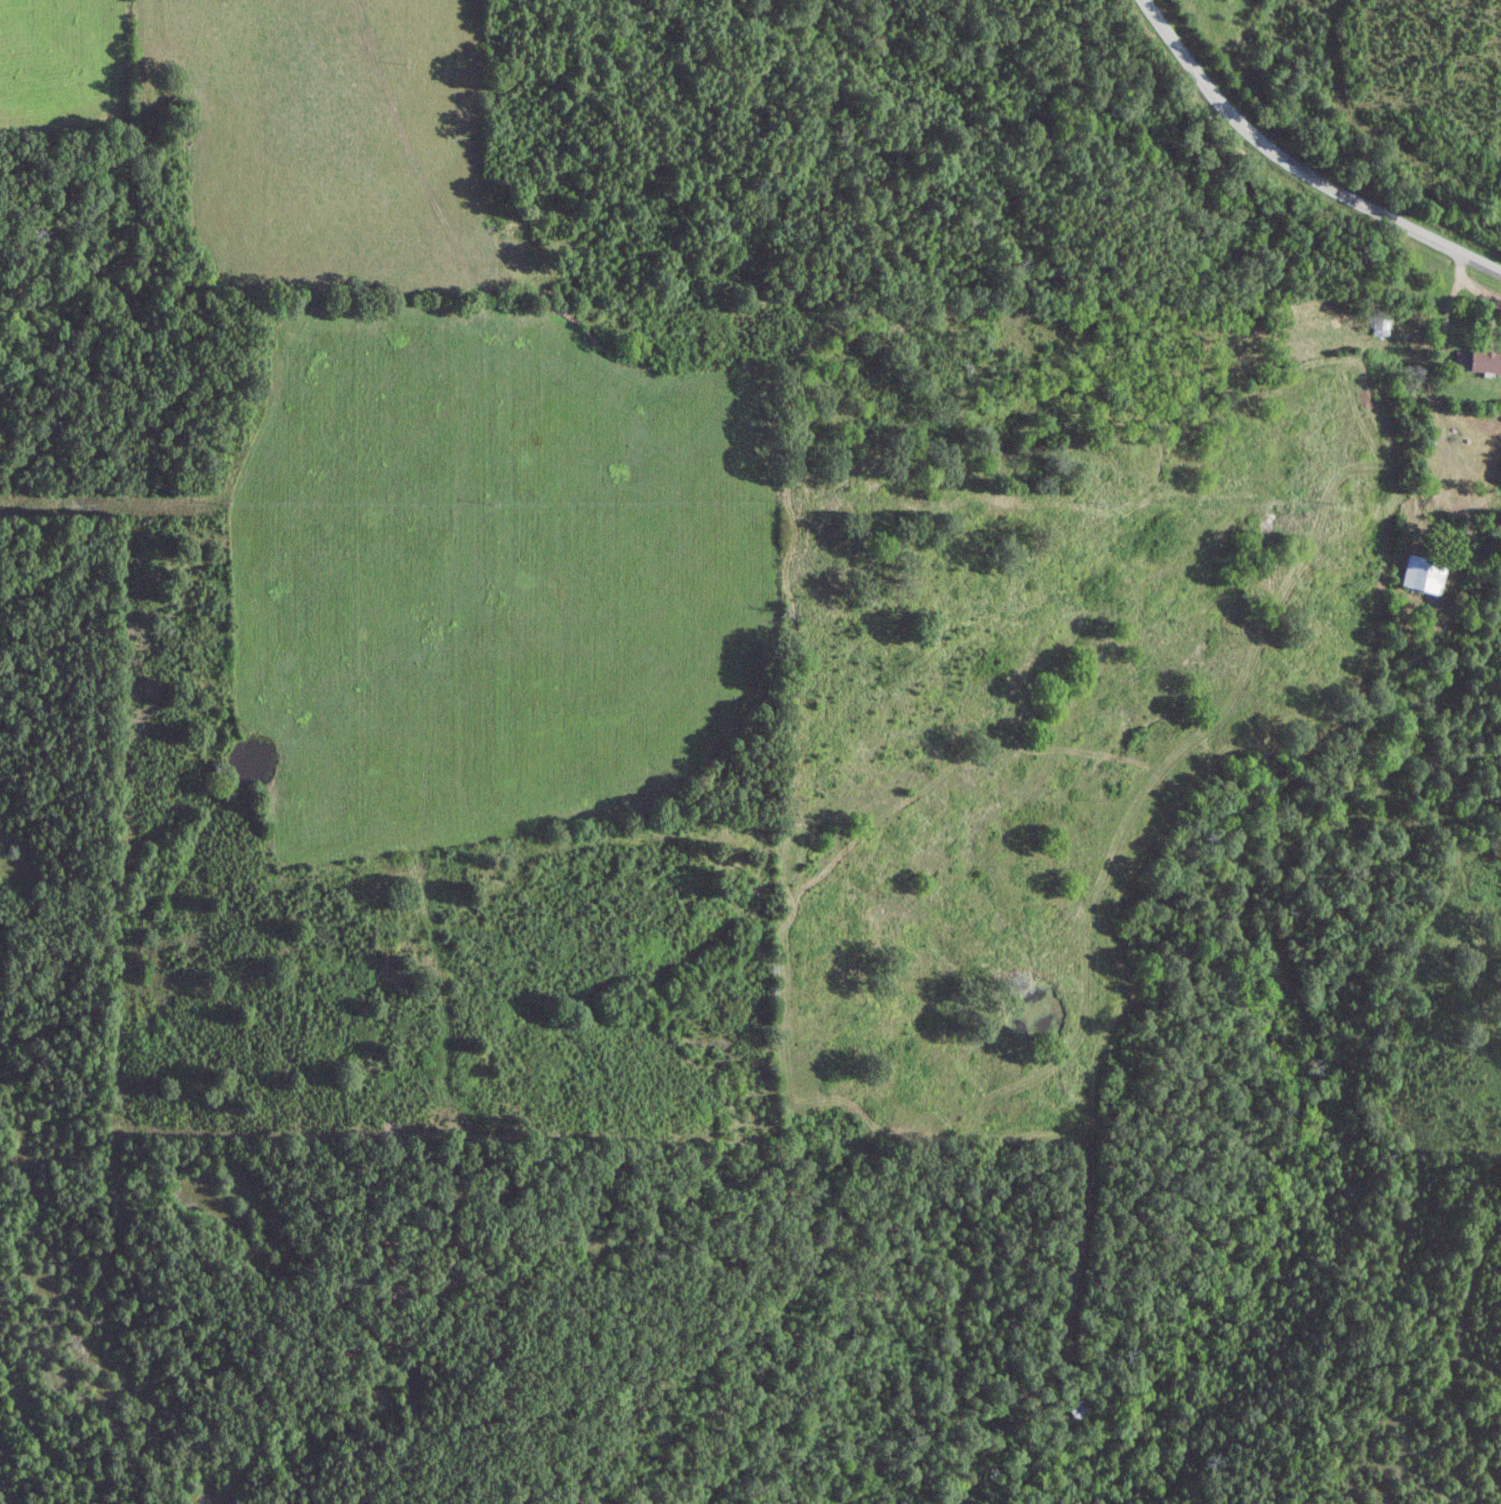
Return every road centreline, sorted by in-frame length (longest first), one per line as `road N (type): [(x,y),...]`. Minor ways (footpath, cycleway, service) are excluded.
road 1 (tertiary): [(1500,283),(1359,223),(1232,143),(1088,0)]

